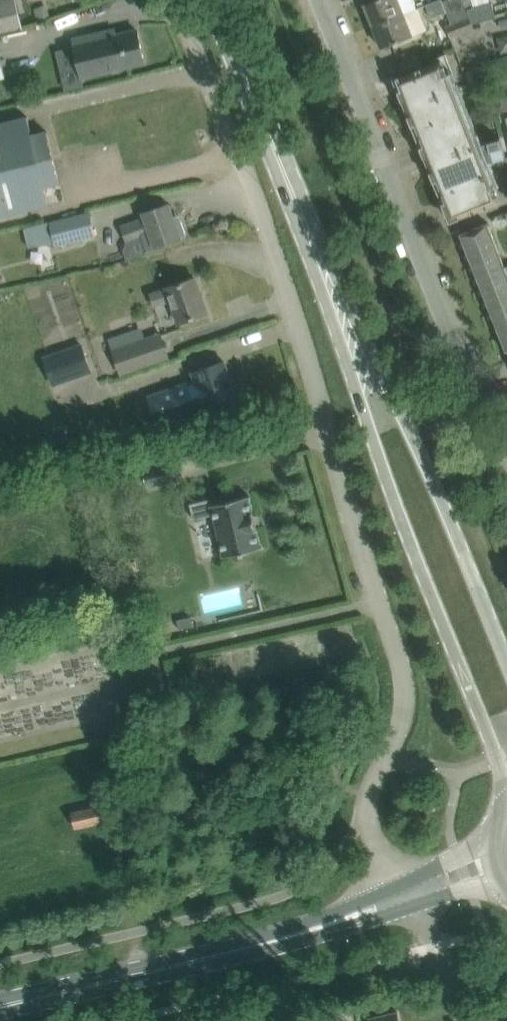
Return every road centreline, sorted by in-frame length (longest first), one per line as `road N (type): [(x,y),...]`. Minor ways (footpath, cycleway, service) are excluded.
road 1 (unclassified): [(399,899),(385,883),(367,814),(407,696),(402,668),(251,181),(176,0)]
road 2 (residential): [(506,456),(321,0)]
road 3 (primary): [(369,378),(375,440),(506,792)]
road 4 (primary): [(0,1006),(287,940),(399,899)]
road 5 (primary): [(369,378),(212,0)]
road 6 (primary): [(506,662),(411,435),(369,378)]

